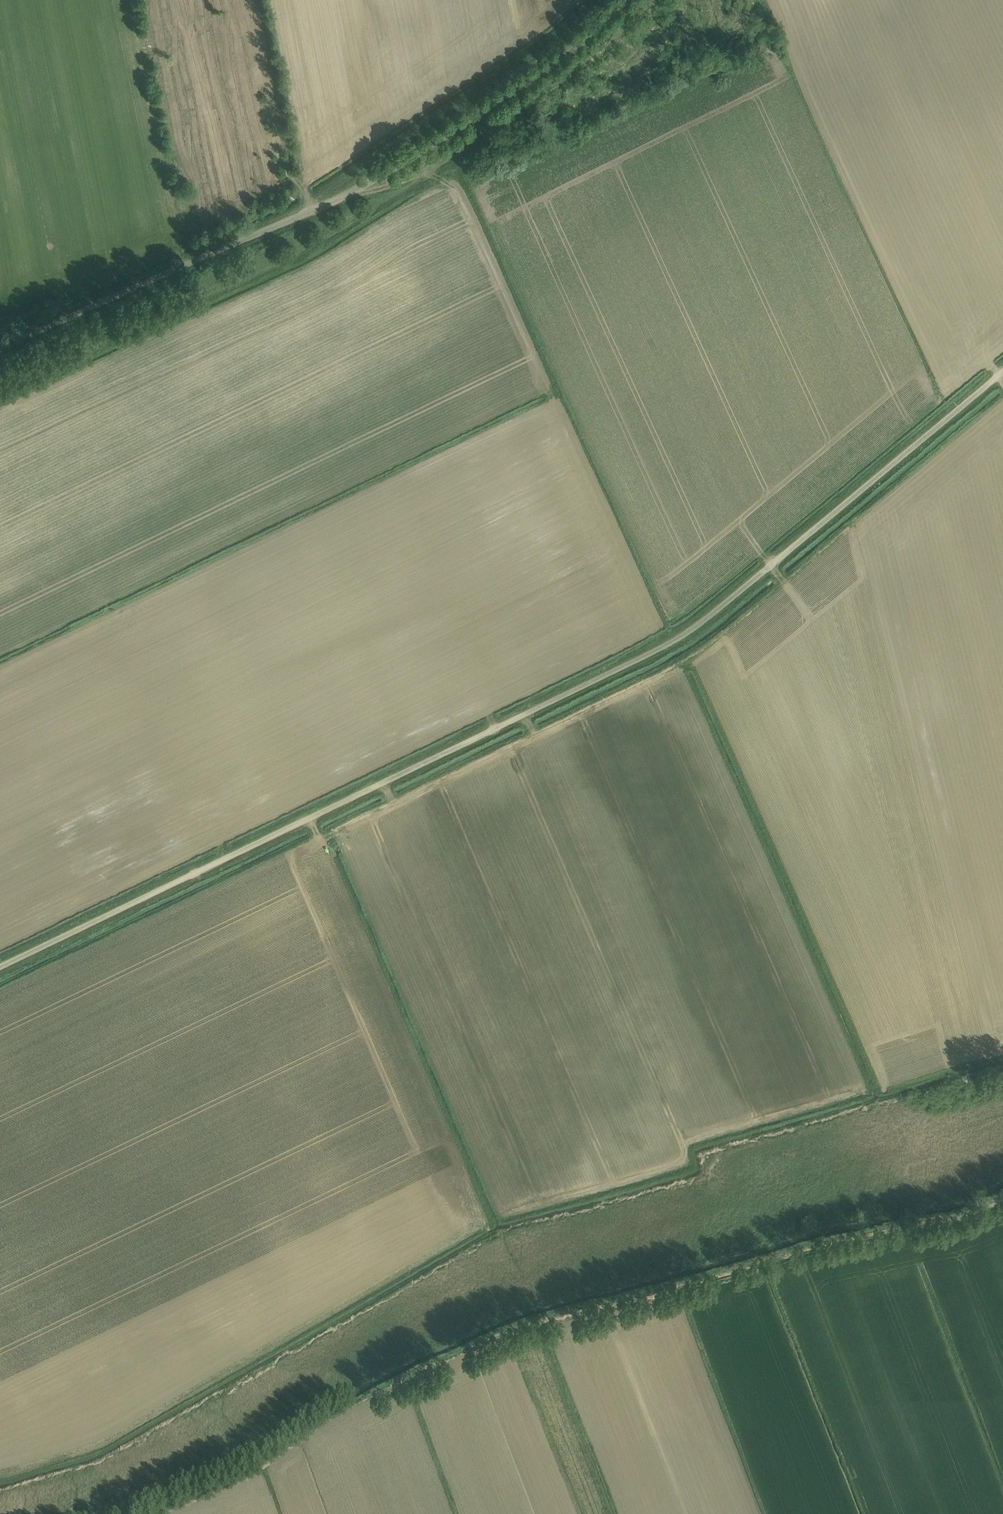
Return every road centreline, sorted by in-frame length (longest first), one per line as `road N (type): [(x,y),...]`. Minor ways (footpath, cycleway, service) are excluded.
road 1 (unclassified): [(0,963),(670,648),(727,609),(1002,373)]
road 2 (unclassified): [(0,348),(340,196),(531,75),(617,0)]

